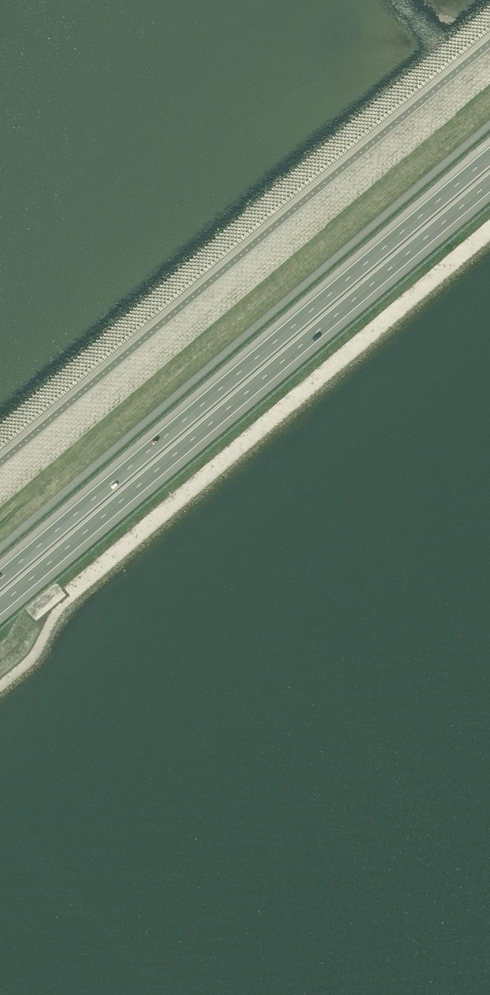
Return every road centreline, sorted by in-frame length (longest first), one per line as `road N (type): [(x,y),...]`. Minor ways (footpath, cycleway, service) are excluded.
road 1 (motorway): [(0,605),(489,182)]
road 2 (motorway): [(489,156),(0,579)]

